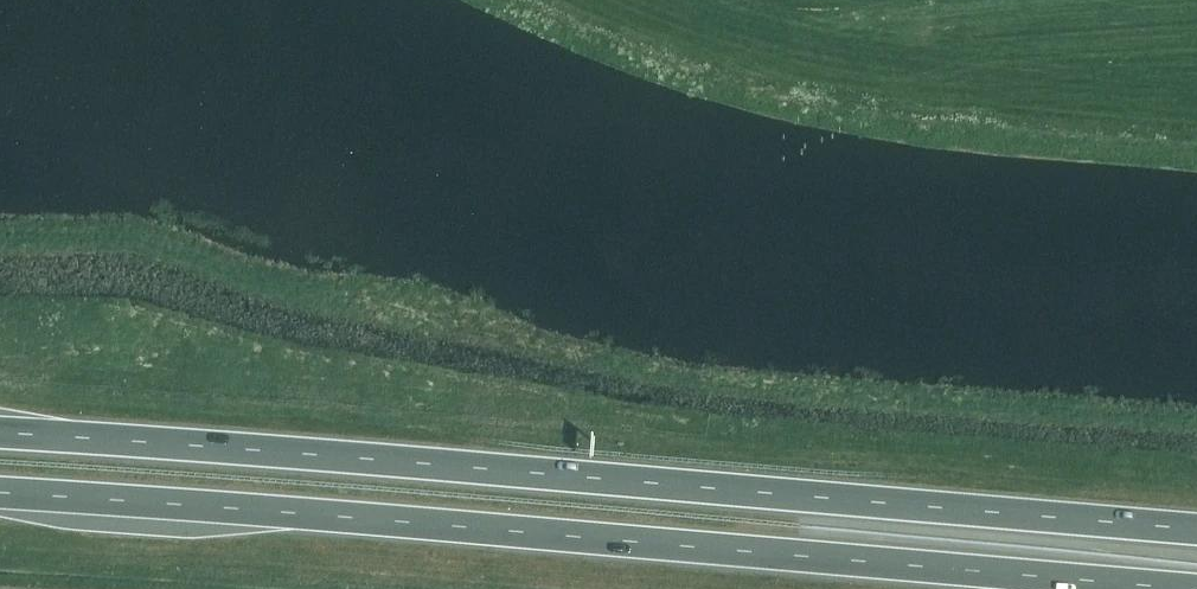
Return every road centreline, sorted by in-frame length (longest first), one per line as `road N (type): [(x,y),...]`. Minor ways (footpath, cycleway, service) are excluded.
road 1 (trunk): [(1196,529),(0,432)]
road 2 (trunk): [(0,492),(1191,588)]

